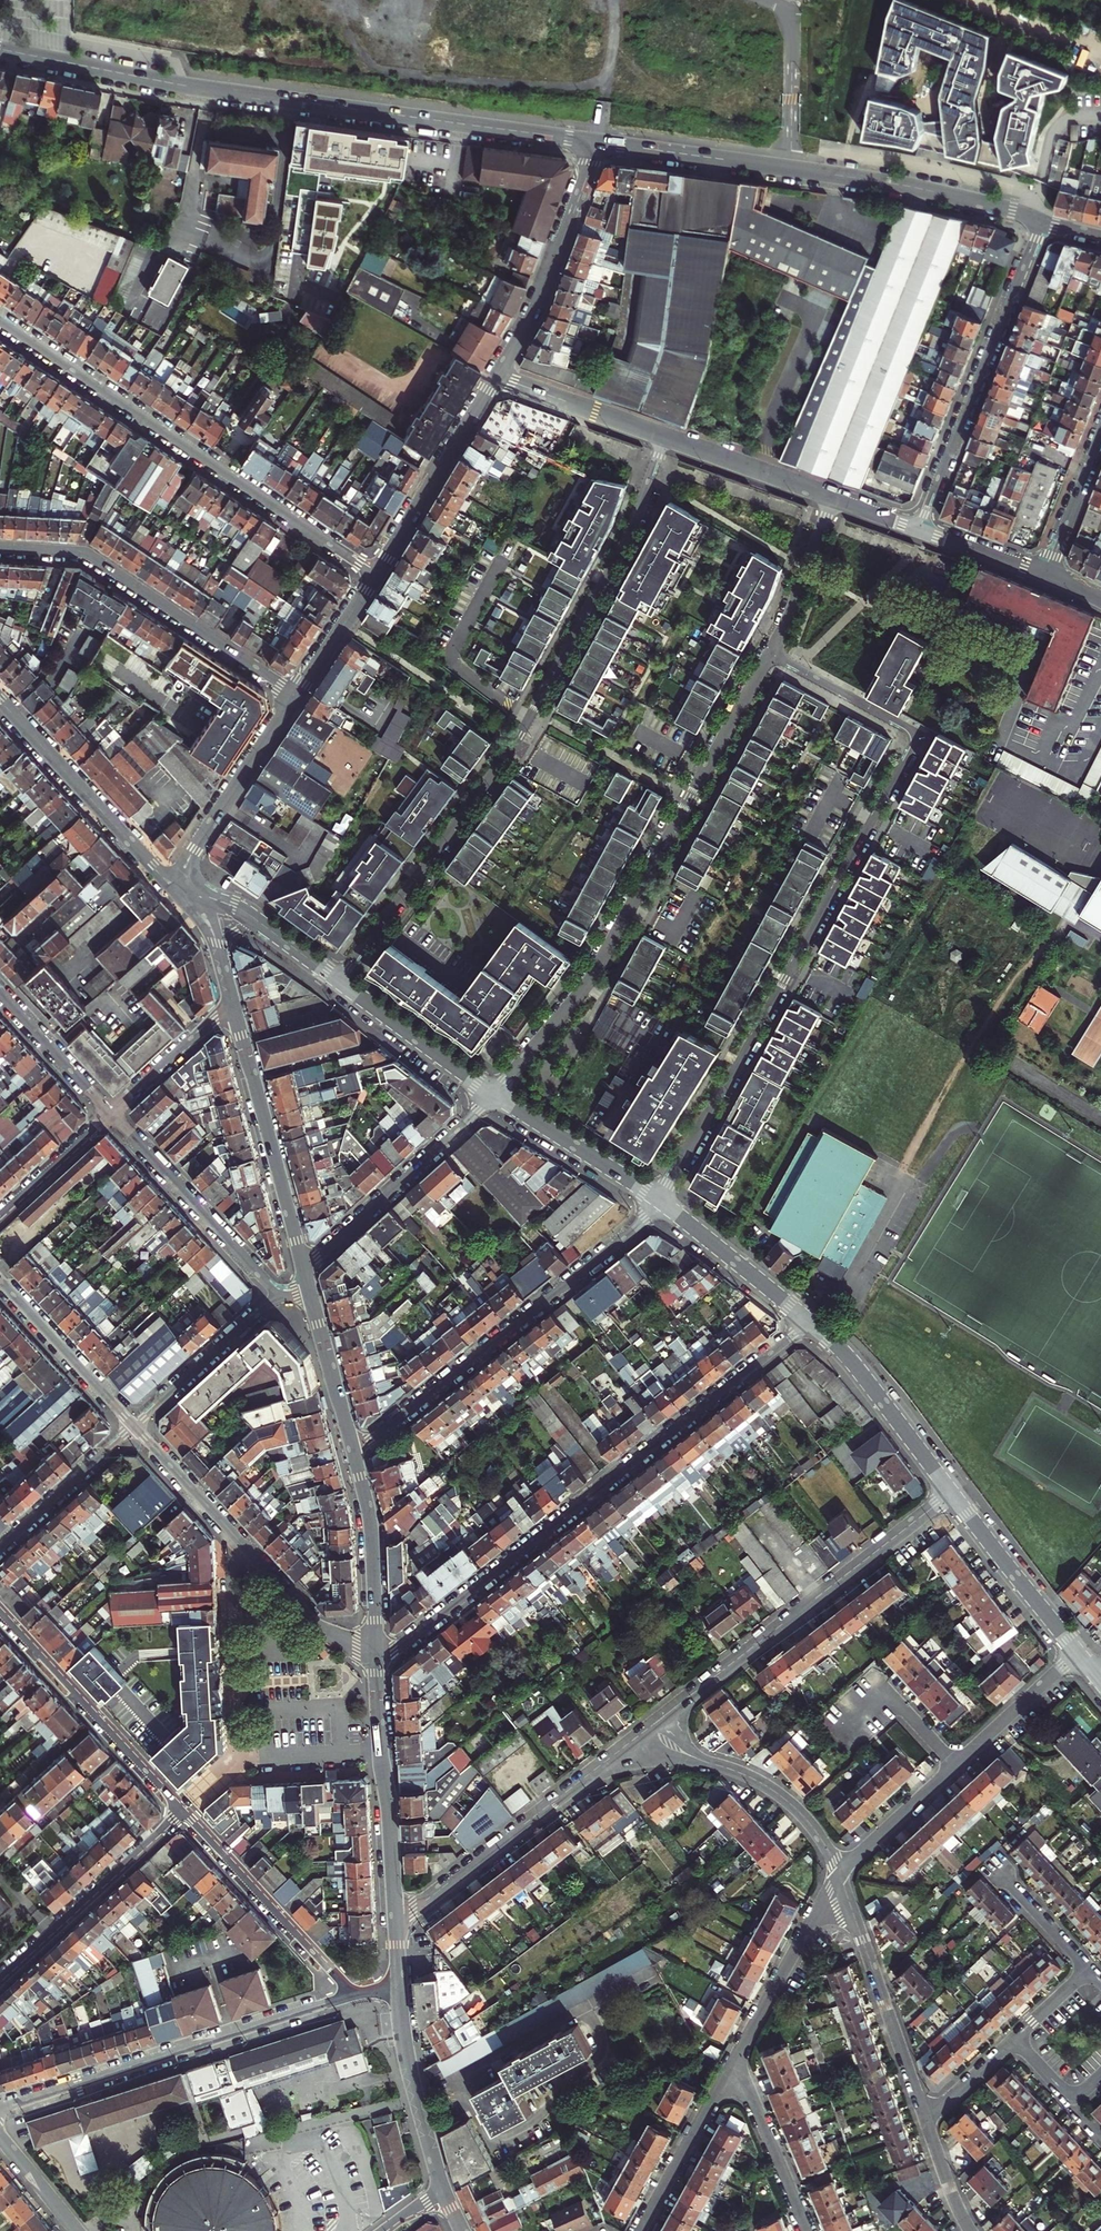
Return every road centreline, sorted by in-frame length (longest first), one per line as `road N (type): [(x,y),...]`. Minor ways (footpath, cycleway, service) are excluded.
road 1 (residential): [(660,1200),(921,734),(771,653)]
road 2 (residential): [(664,437),(633,526),(524,728),(339,980)]
road 3 (residential): [(595,142),(208,90),(0,50)]
road 4 (residential): [(376,1651),(407,1643),(808,1320)]
road 5 (residential): [(771,653),(593,976),(493,1094)]
road 6 (residential): [(595,142),(919,188),(1042,223)]
road 7 (residential): [(0,322),(375,574)]
road 8 (residential): [(660,1200),(642,1223),(353,1452)]
road 9 (residential): [(0,2106),(351,1996)]
road 10 (residential): [(663,1717),(953,1494)]
road 11 (residential): [(0,548),(94,559),(297,696)]
road 12 (residential): [(376,1651),(322,1629),(135,1425)]
road 13 (residential): [(1042,223),(919,531)]
road 14 (residential): [(396,1922),(629,1743)]
road 15 (tertiary): [(376,1651),(396,1922)]
road 16 (residential): [(302,1267),(493,1094)]
road 17 (residential): [(497,377),(538,299),(595,142)]
road 18 (residential): [(839,1875),(923,2115)]
road 19 (tertiary): [(0,700),(172,885)]
road 20 (residential): [(182,1811),(351,1996)]
road 21 (residential): [(182,1811),(0,1979)]
road 22 (residential): [(375,574),(497,377)]
road 23 (residential): [(172,885),(297,696)]
road 24 (tertiary): [(953,1494),(808,1320)]
road 25 (residential): [(729,2070),(839,1875)]
road 26 (tertiary): [(399,1993),(412,2082),(443,2192)]
road 27 (tertiary): [(1078,1654),(953,1494)]
road 28 (tertiary): [(353,1452),(370,1523),(376,1651)]
road 29 (residential): [(135,1425),(0,1279)]
road 30 (tertiary): [(660,1200),(493,1094)]
road 31 (tertiary): [(253,1077),(302,1267)]
road 32 (residential): [(135,1425),(277,1296)]
road 33 (tertiary): [(808,1320),(660,1200)]
road 34 (residential): [(0,1549),(135,1425)]
road 35 (residential): [(641,2230),(729,2070)]
road 36 (residential): [(664,437),(833,499)]
road 37 (residential): [(729,2070),(755,2105),(807,2230)]
road 38 (residential): [(497,377),(664,437)]
road 39 (residential): [(712,1764),(786,1801),(815,1830),(839,1875)]
road 40 (residential): [(955,1766),(1078,1654)]
road 41 (residential): [(833,499),(771,653)]
road 42 (tertiary): [(309,1292),(353,1452)]
road 43 (residential): [(253,1077),(410,1033)]
road 44 (residential): [(167,1177),(277,1296)]
road 45 (residential): [(0,995),(109,1114)]
road 46 (residential): [(2,1852),(122,1746)]
road 47 (residential): [(839,1875),(955,1766)]
road 48 (residential): [(955,1766),(884,1690),(843,1726)]
road 49 (residential): [(1045,577),(1100,432)]
road 50 (residential): [(109,1114),(0,1215)]
road 51 (residential): [(0,1613),(98,1720)]
road 52 (residential): [(297,696),(375,574)]
road 53 (residential): [(1090,1971),(995,1867)]
road 54 (residential): [(919,531),(1045,577)]
road 55 (residential): [(242,1038),(369,1003)]
road 56 (residential): [(0,1808),(98,1720)]
road 57 (residential): [(923,2115),(970,2230)]
road 58 (residential): [(77,2230),(0,2135)]
road 59 (residential): [(198,1032),(109,1114)]

